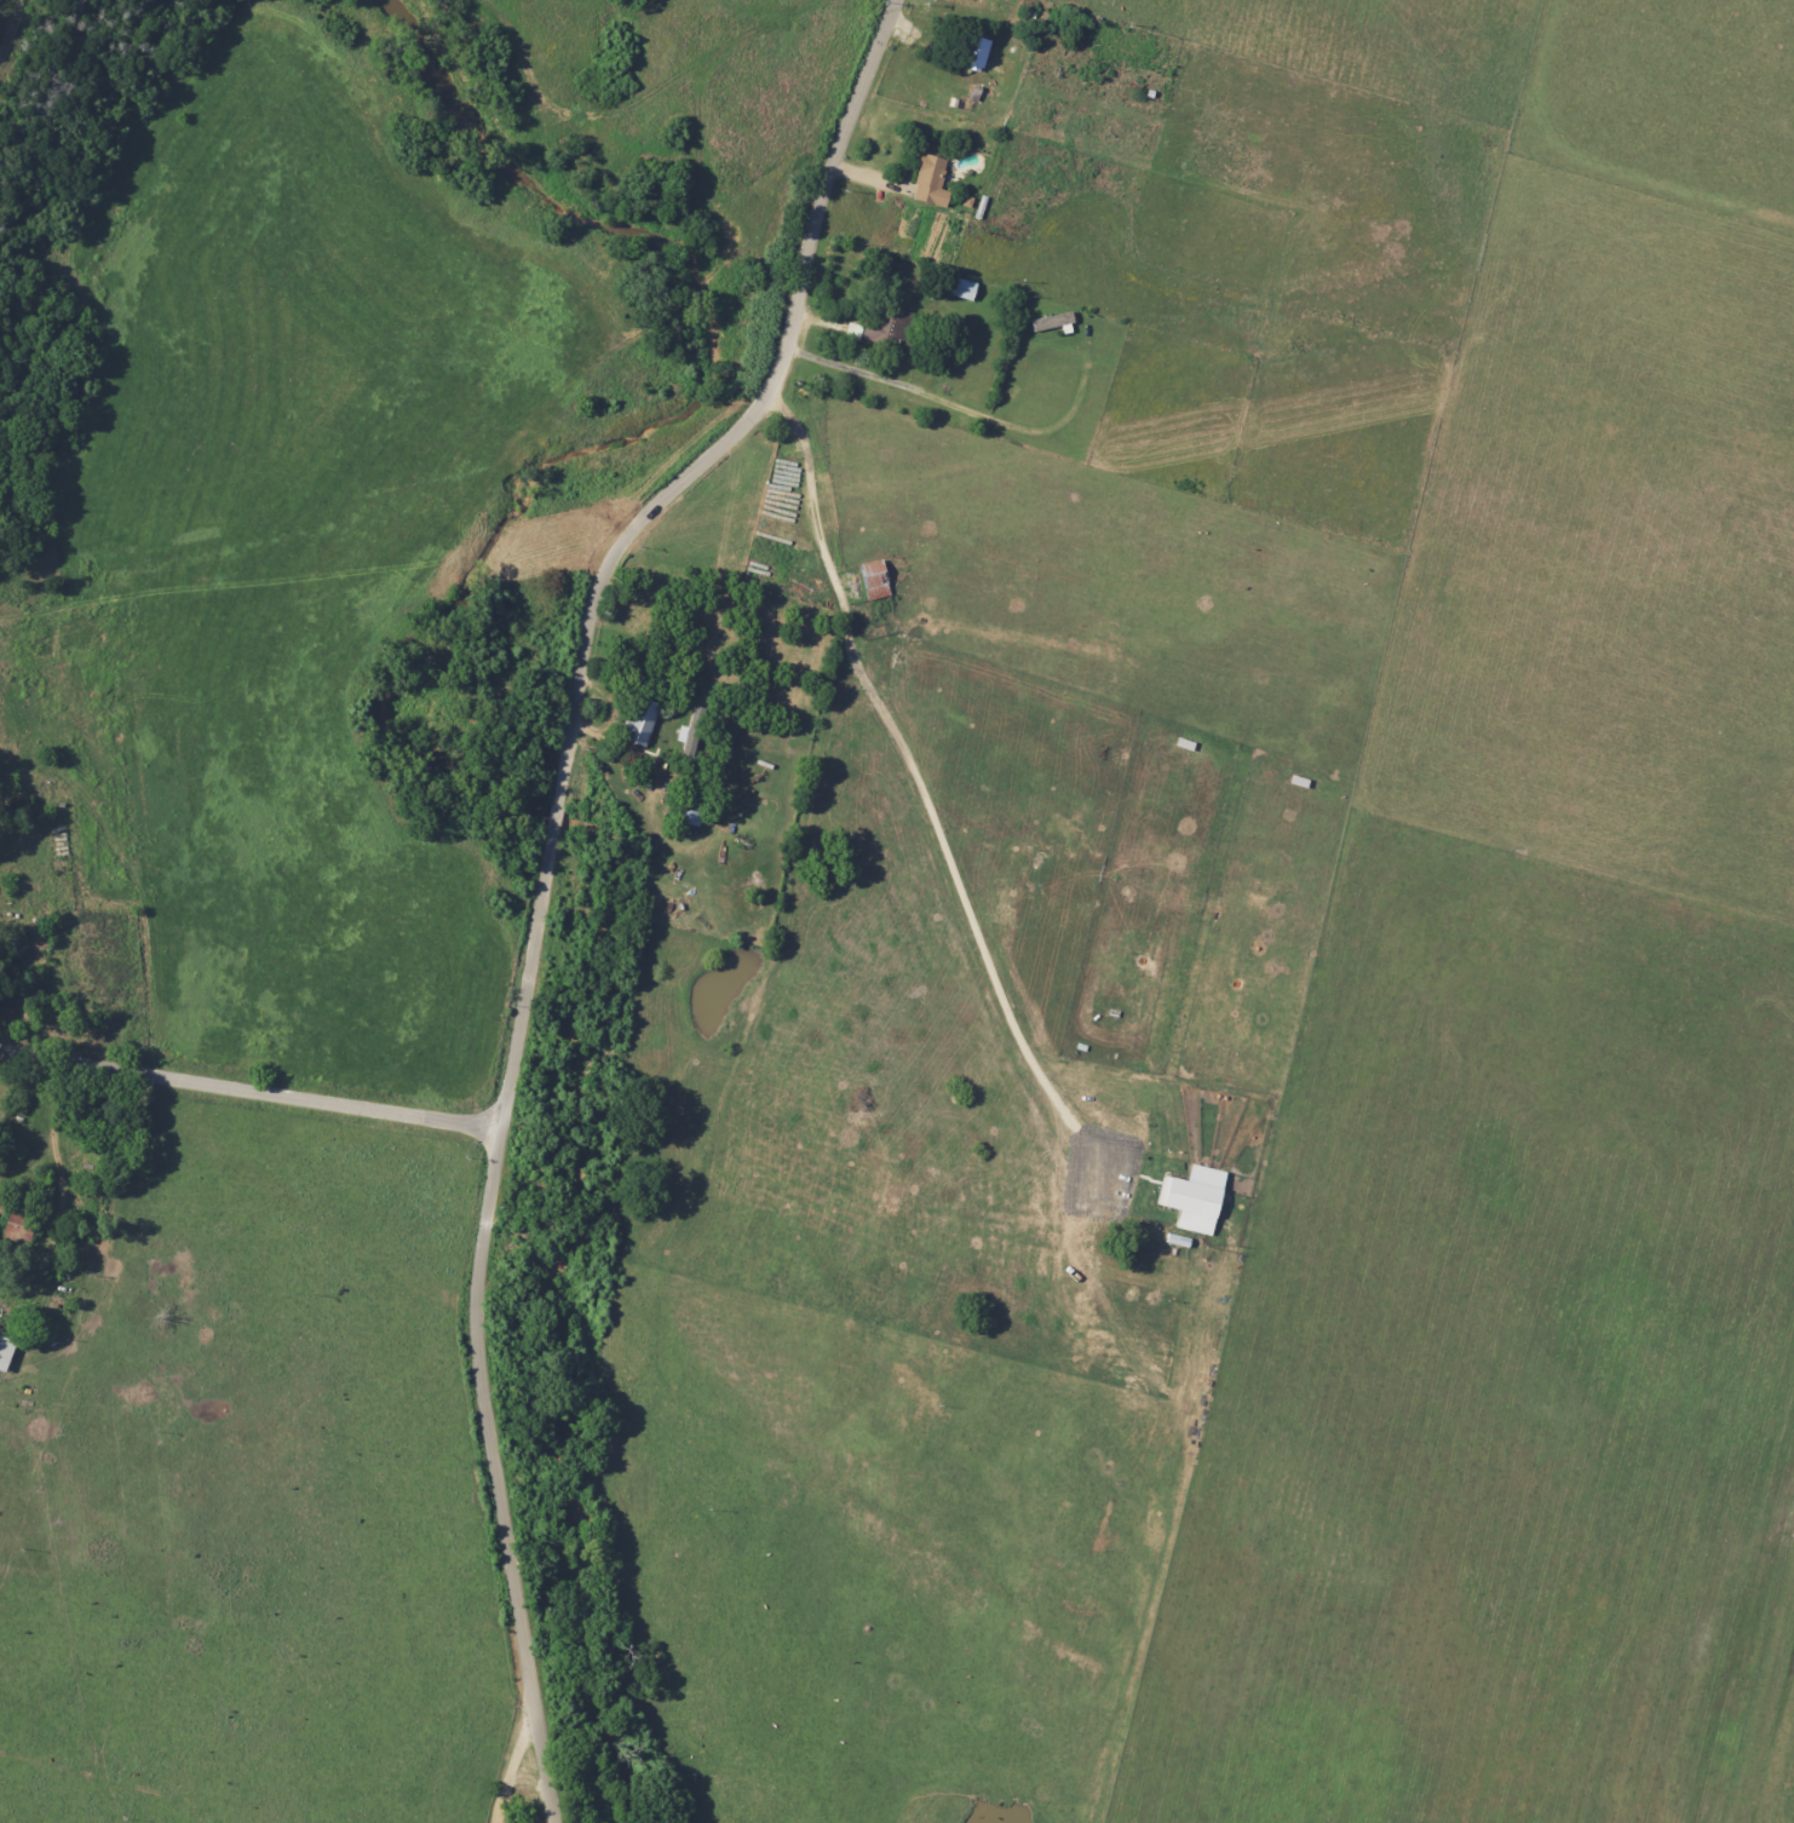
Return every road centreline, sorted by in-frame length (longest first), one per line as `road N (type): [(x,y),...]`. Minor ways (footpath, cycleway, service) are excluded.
road 1 (tertiary): [(502,1129),(603,574),(642,516),(738,435),(784,368),(840,142),(896,0)]
road 2 (residential): [(557,1822),(475,1324),(502,1129)]
road 3 (tertiary): [(0,1051),(502,1129)]
road 4 (residential): [(6,1052),(23,949),(0,860)]

